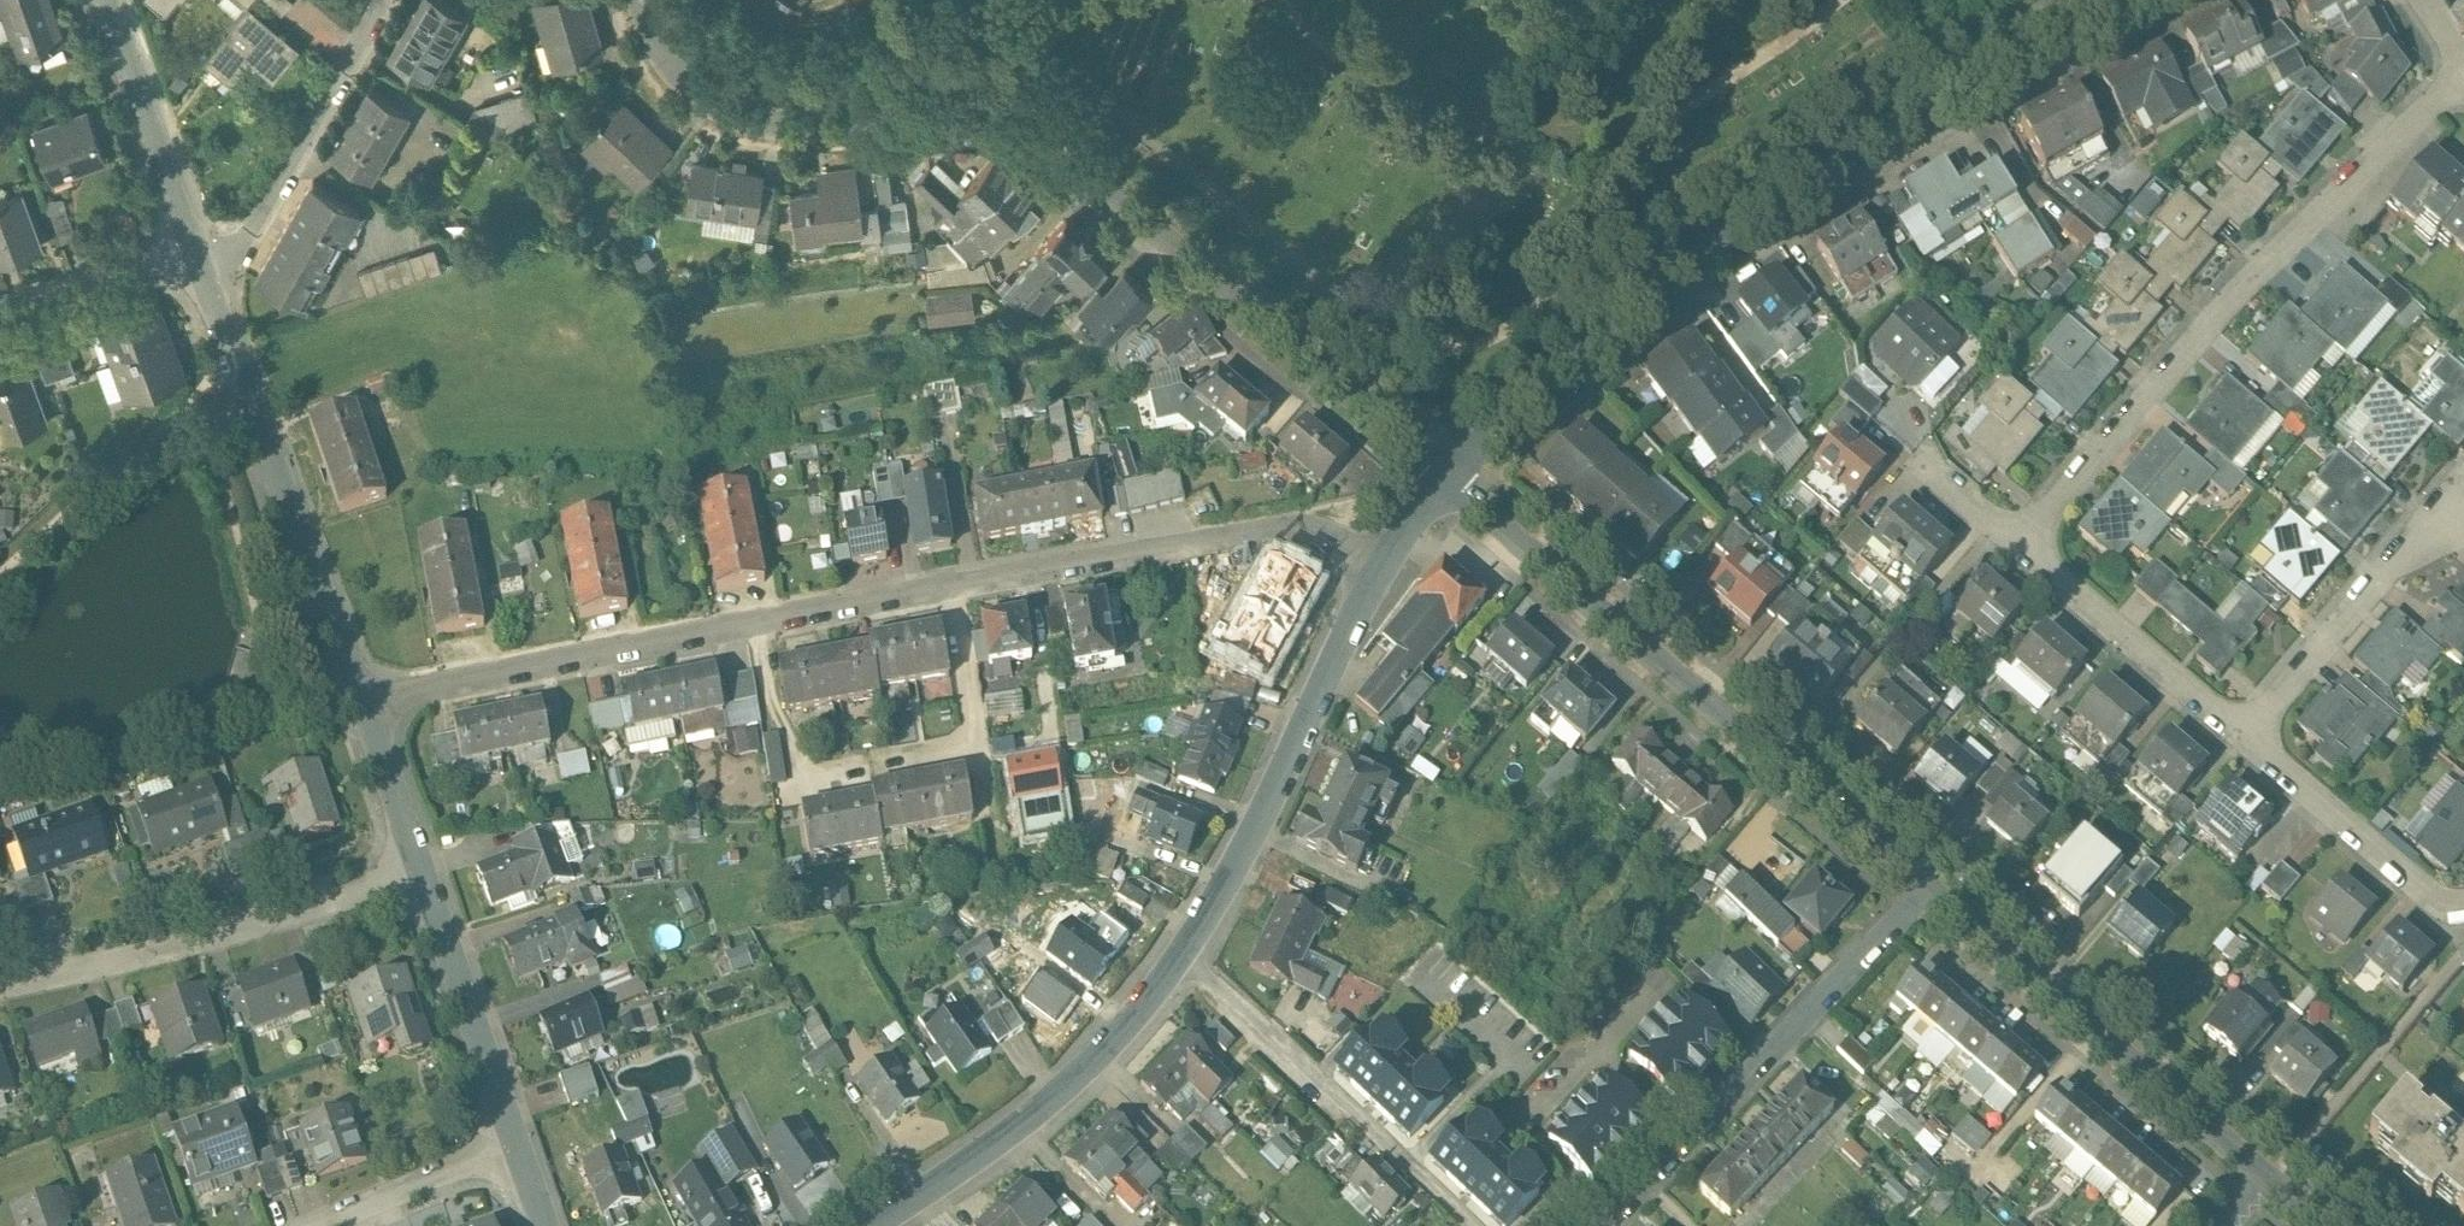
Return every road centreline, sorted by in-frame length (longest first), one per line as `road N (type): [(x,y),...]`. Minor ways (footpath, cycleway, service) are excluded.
road 1 (residential): [(1385,571),(1300,529),(676,635),(361,711)]
road 2 (residential): [(1453,479),(1090,149),(1057,132),(807,130),(757,119),(714,95),(683,54),(664,0)]
road 3 (tertiary): [(1453,479),(1546,375),(1735,215),(1844,135),(2089,0)]
road 4 (residential): [(2463,70),(2198,315),(2017,537)]
road 5 (tertiary): [(1934,883),(1453,479)]
road 6 (residential): [(1613,1225),(1934,883)]
road 7 (residential): [(217,275),(361,711)]
road 8 (tertiary): [(2271,1178),(1934,883)]
road 9 (residential): [(0,977),(422,869)]
road 10 (tertiary): [(1385,571),(1331,659),(1248,846),(1181,951)]
road 11 (tertiary): [(1181,951),(1119,1032),(1046,1102),(861,1225)]
road 12 (residential): [(1479,1225),(1318,1067),(1181,951)]
road 13 (residential): [(2233,741),(2463,507)]
road 14 (residential): [(372,0),(217,275)]
road 15 (residential): [(2017,537),(2233,741)]
road 16 (residential): [(2233,741),(2463,916)]
road 17 (residential): [(422,869),(518,1140)]
road 18 (residential): [(117,0),(208,246)]
road 19 (residential): [(0,317),(208,246)]
road 20 (residential): [(518,1140),(320,1225)]
road 21 (residential): [(361,711),(422,869)]
road 22 (residential): [(2017,537),(1923,452)]

